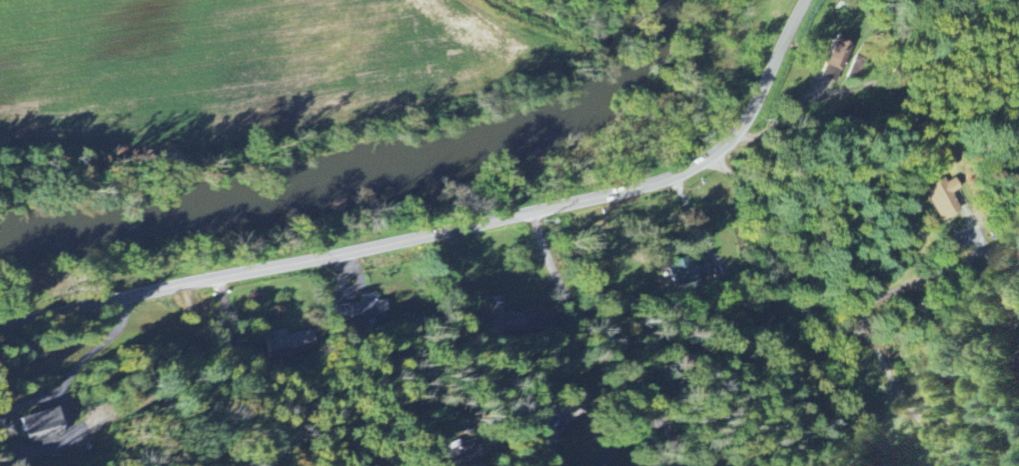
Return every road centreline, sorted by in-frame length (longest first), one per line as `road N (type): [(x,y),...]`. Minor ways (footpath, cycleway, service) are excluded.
road 1 (tertiary): [(0,328),(676,178),(741,129),(805,0)]
road 2 (residential): [(712,156),(745,191),(800,305),(874,341),(954,465)]
road 3 (residential): [(535,211),(556,285),(645,391),(688,465)]

